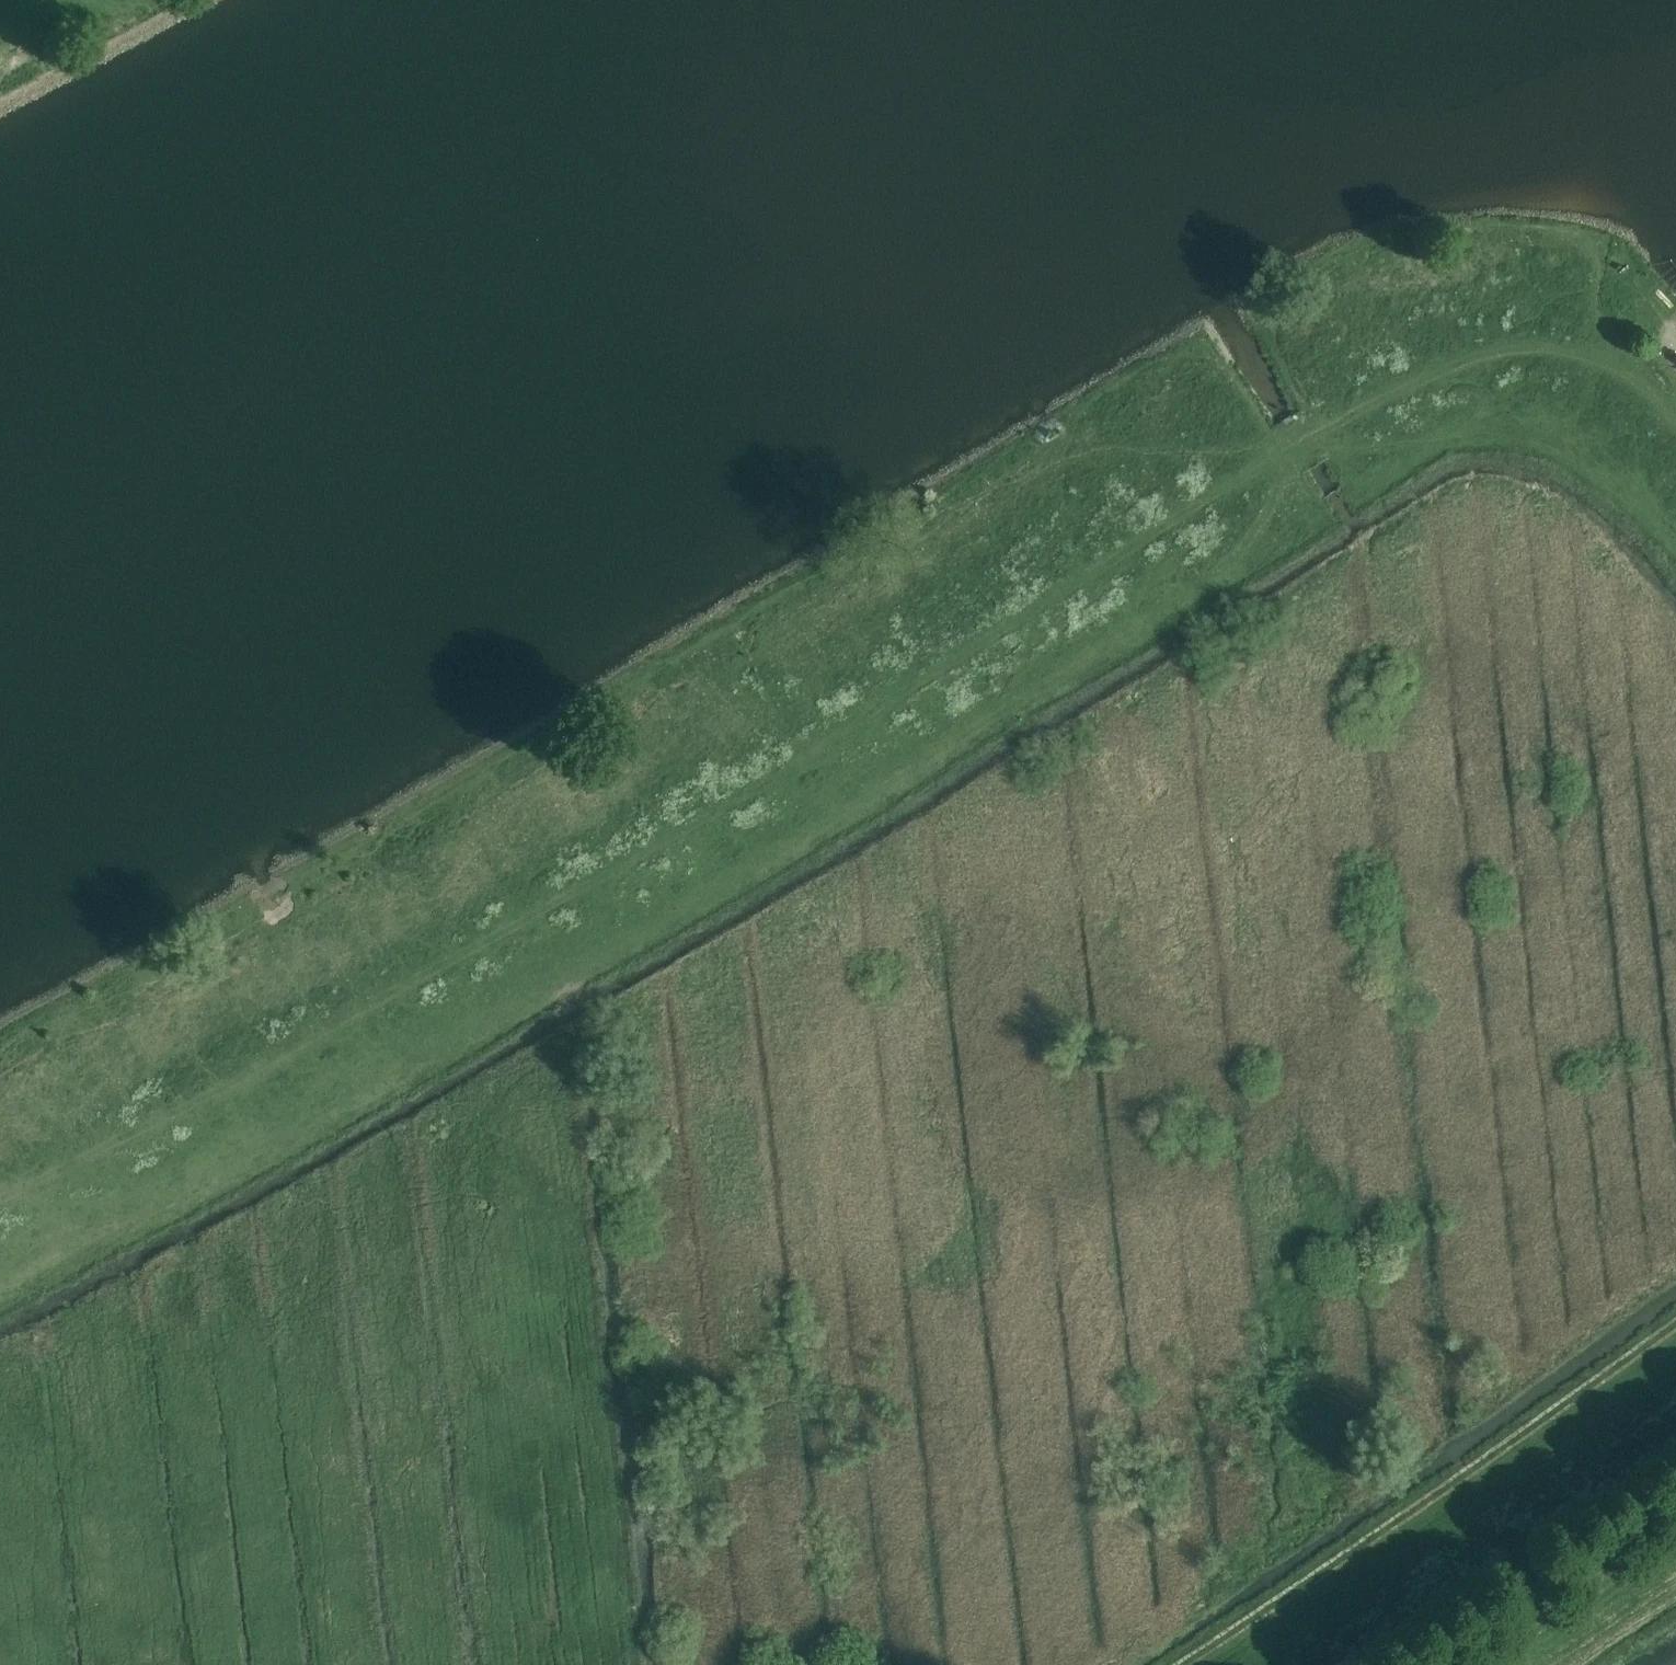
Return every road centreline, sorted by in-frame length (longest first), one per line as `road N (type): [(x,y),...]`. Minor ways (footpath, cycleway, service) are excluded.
road 1 (tertiary): [(1427,1664),(1675,1492)]

